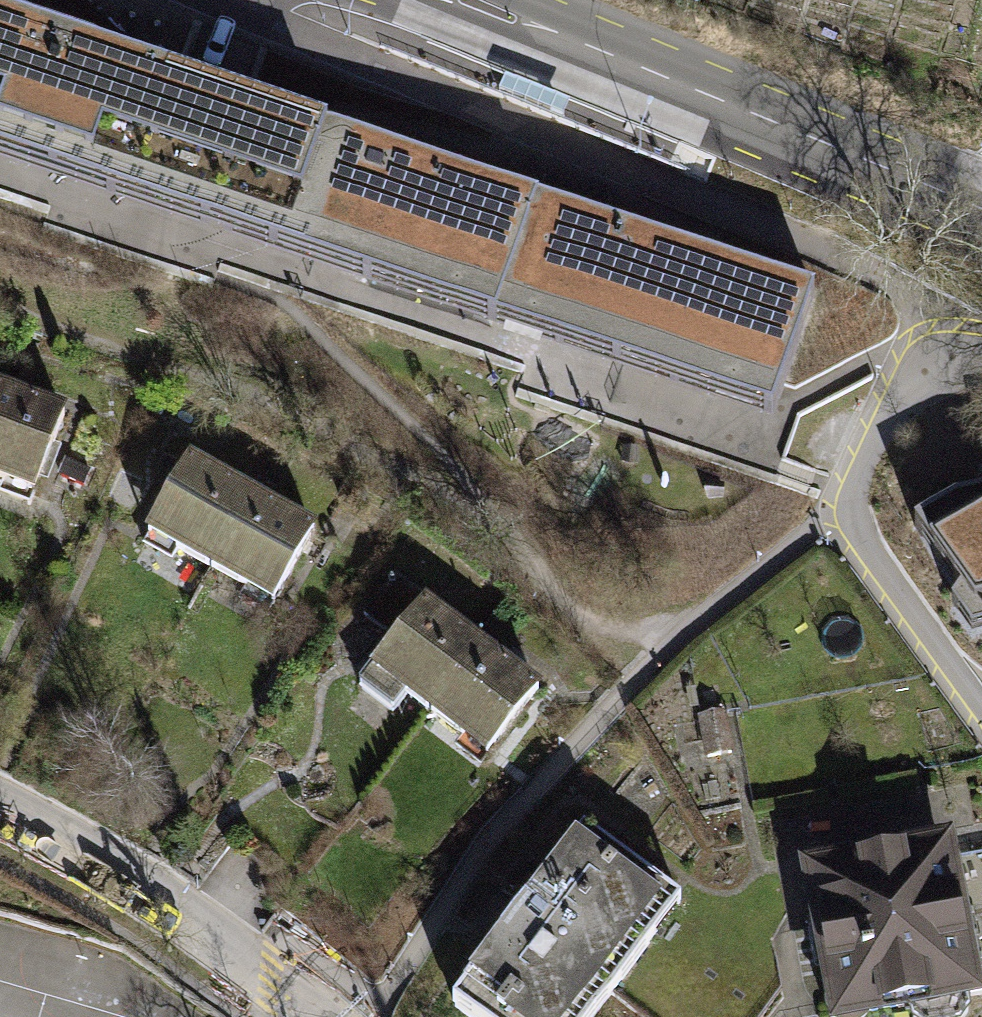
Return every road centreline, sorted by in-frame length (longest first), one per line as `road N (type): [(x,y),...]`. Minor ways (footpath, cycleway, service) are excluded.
road 1 (tertiary): [(981,209),(452,0)]
road 2 (residential): [(981,710),(857,529),(851,504),(908,389),(963,350),(981,350)]
road 3 (residential): [(303,1016),(116,866),(0,800)]

